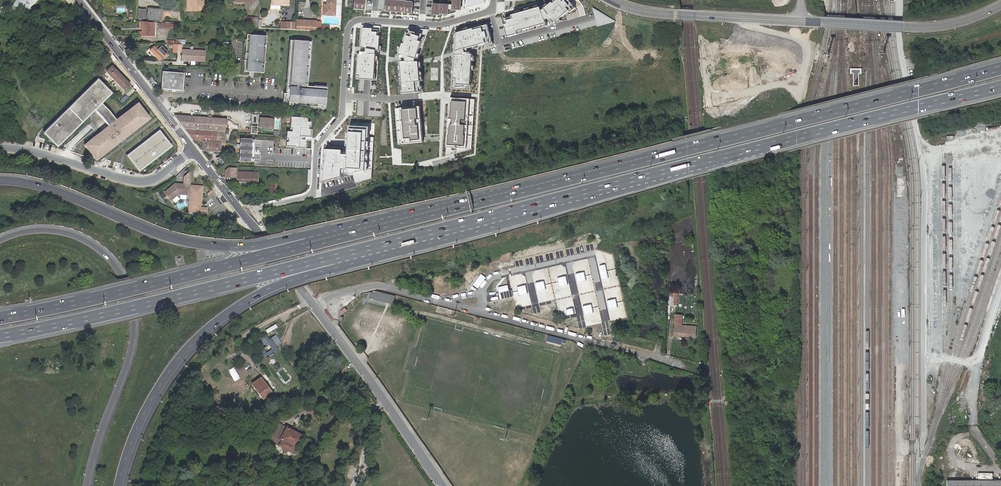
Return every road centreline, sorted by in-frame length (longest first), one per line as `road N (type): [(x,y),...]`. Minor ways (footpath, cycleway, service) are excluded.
road 1 (motorway): [(1000,68),(312,244)]
road 2 (motorway): [(352,254),(1000,85)]
road 3 (tertiary): [(611,0),(658,14),(903,27),(958,23),(1000,6)]
road 4 (residential): [(315,306),(376,285),(683,365)]
road 5 (motorway): [(0,336),(352,254)]
road 6 (motorway): [(88,485),(131,357),(131,296),(113,263),(80,238),(54,230),(0,240)]
road 7 (motorway): [(119,485),(147,407),(192,343),(268,288),(336,268),(352,254)]
road 8 (motorway): [(312,244),(298,237),(243,247),(182,241),(56,191),(0,181)]
road 9 (motorway): [(312,244),(0,318)]
road 10 (tertiary): [(315,306),(442,485)]
road 11 (residential): [(489,11),(442,25),(353,22),(343,96)]
road 12 (residential): [(0,148),(147,181),(195,150)]
road 13 (tertiary): [(78,0),(195,150)]
road 14 (residential): [(489,11),(498,44),(589,18)]

